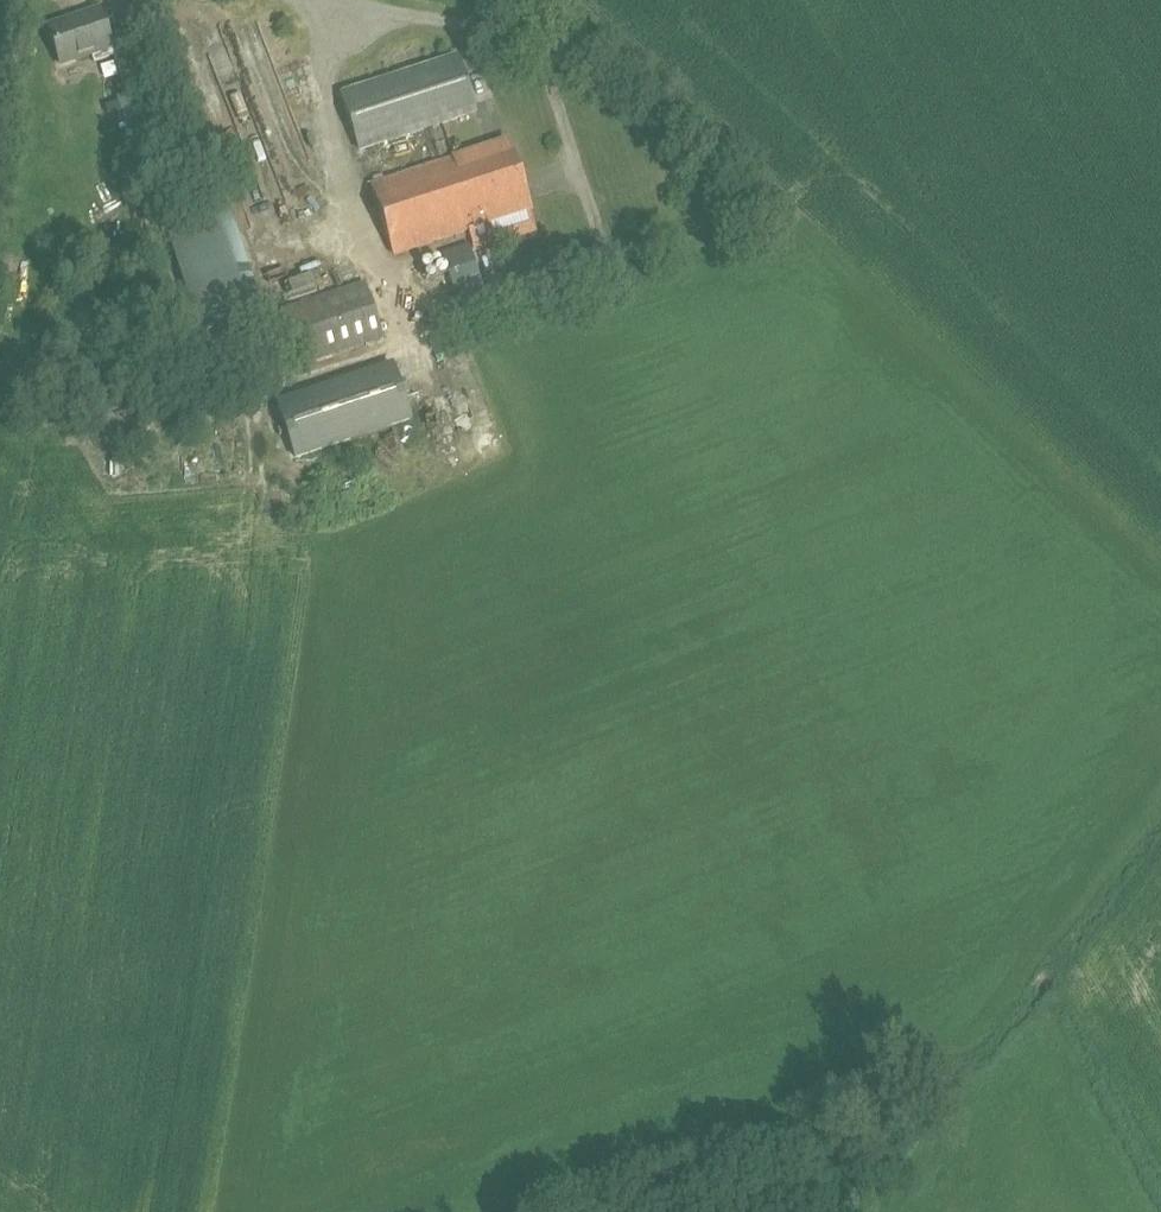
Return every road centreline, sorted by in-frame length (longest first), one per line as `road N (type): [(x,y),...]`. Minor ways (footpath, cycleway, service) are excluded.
road 1 (unclassified): [(312,0),(473,31)]

